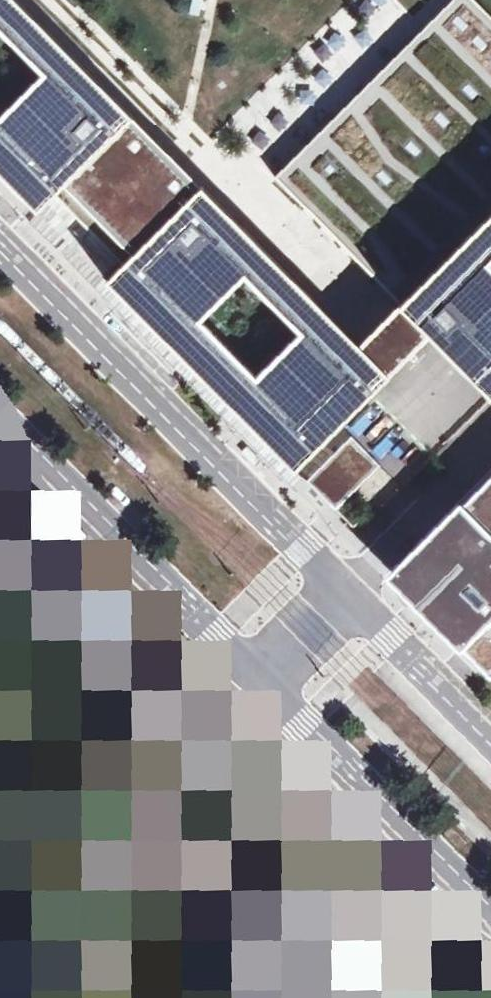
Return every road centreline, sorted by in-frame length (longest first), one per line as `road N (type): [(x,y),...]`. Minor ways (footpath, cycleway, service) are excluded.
road 1 (secondary): [(344,593),(0,252)]
road 2 (secondary): [(0,410),(261,680)]
road 3 (secondary): [(261,680),(490,911)]
road 4 (secondary): [(490,741),(344,593)]

